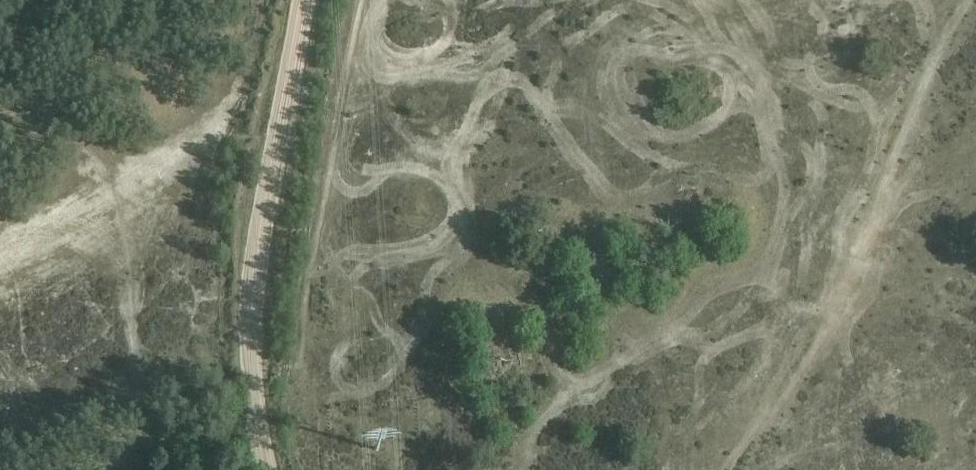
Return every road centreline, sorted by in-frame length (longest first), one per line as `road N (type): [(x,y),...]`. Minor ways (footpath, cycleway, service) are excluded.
road 1 (track): [(304,0),(252,283),(254,391),(266,469)]
road 2 (track): [(0,251),(111,179),(287,91)]

